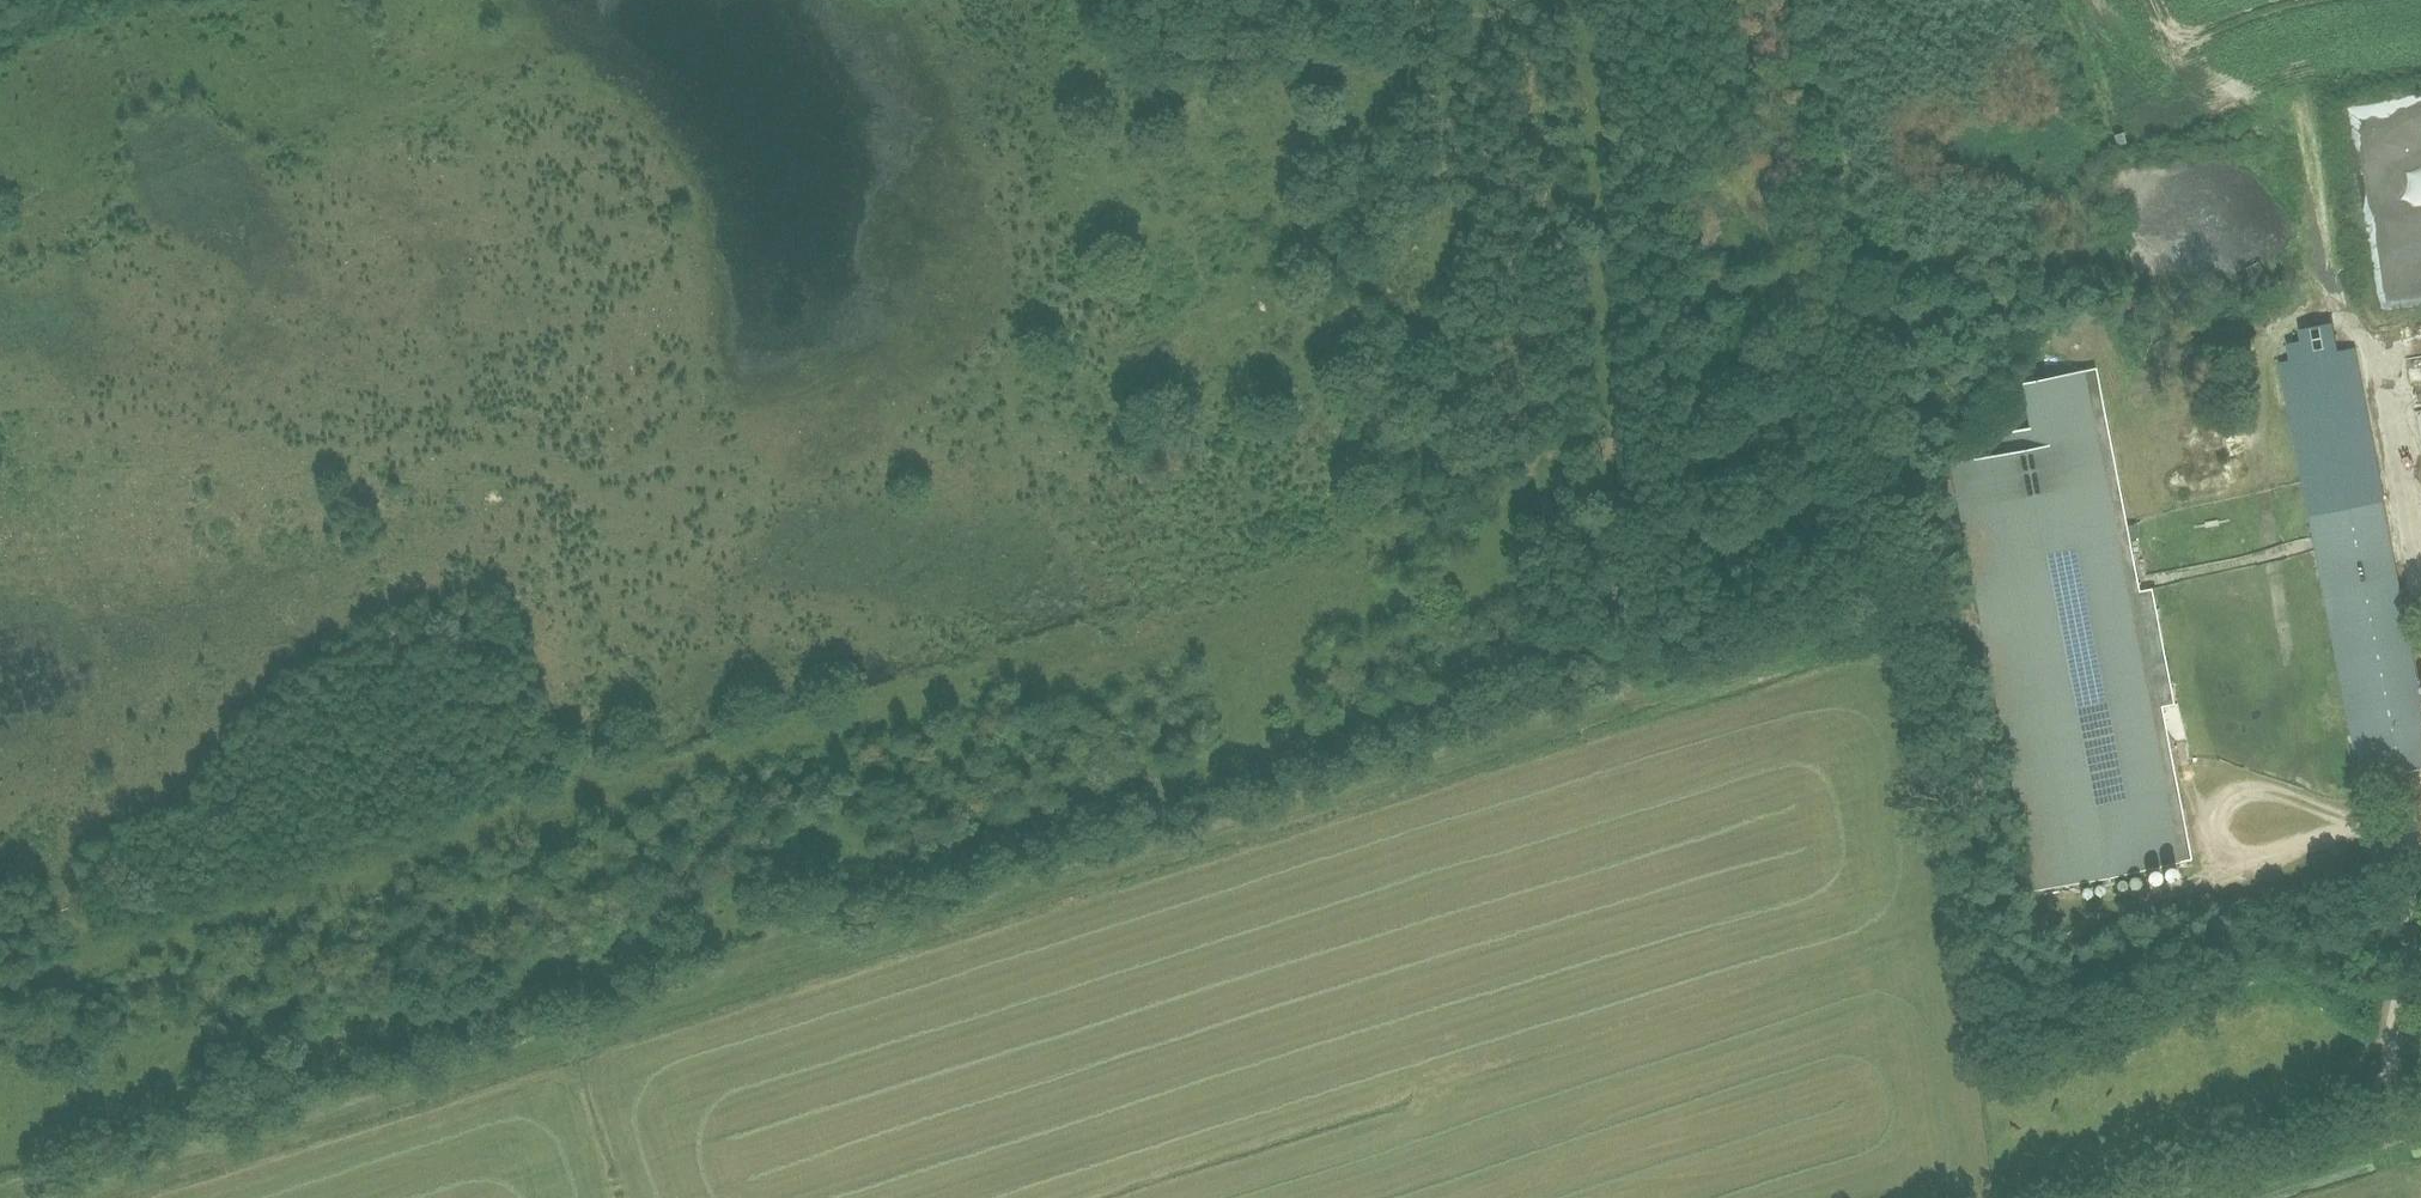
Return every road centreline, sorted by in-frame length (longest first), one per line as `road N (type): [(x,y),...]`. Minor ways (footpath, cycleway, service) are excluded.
road 1 (unclassified): [(2137,1197),(2420,1110)]

